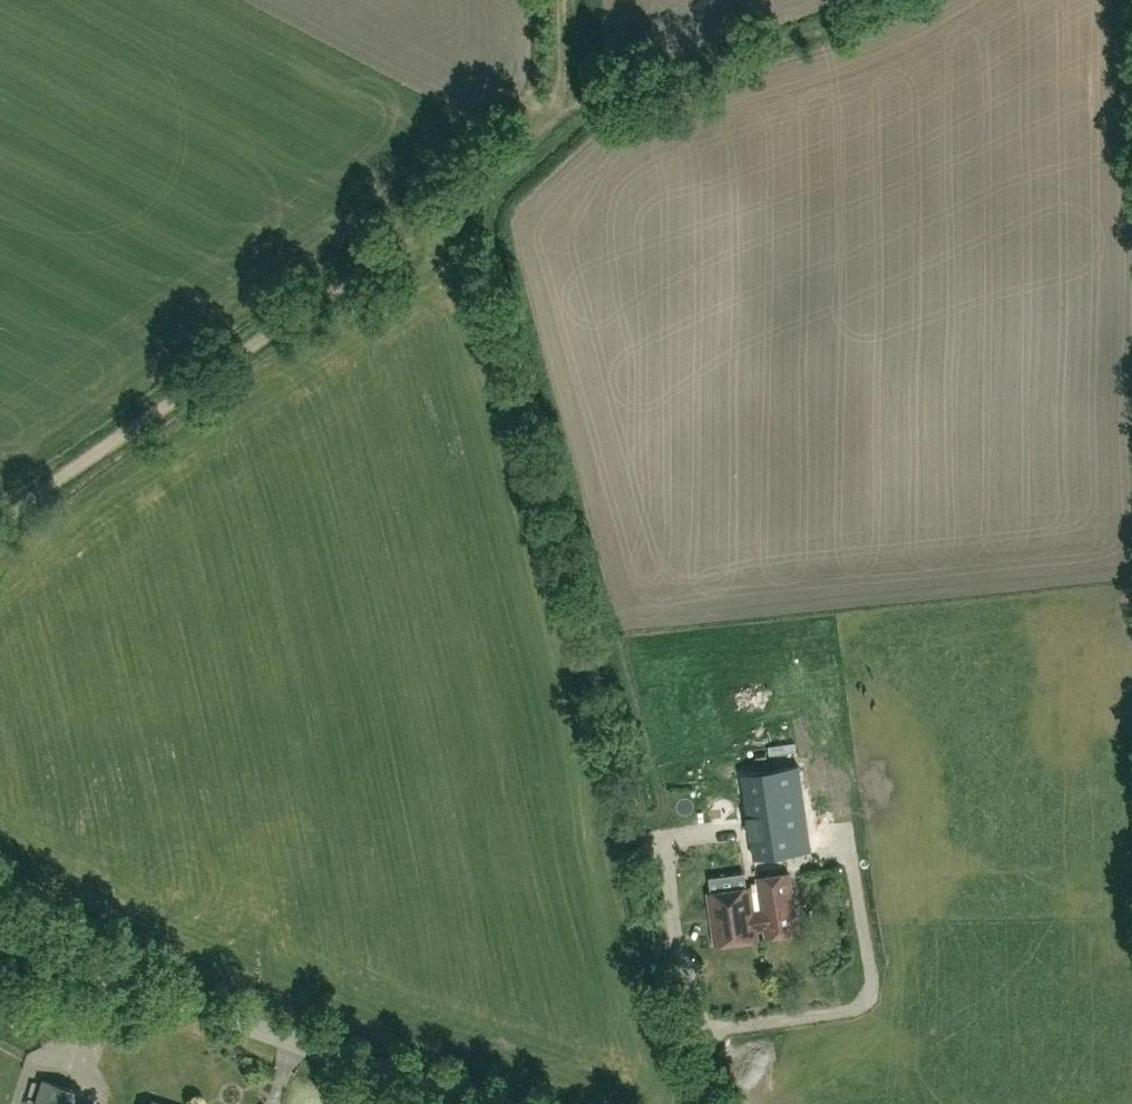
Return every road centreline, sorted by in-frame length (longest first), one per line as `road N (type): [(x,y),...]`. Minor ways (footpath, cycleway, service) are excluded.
road 1 (track): [(556,98),(505,166),(0,526)]
road 2 (unclassified): [(492,1103),(185,1005),(0,918)]
road 3 (track): [(556,98),(802,38),(897,0)]

